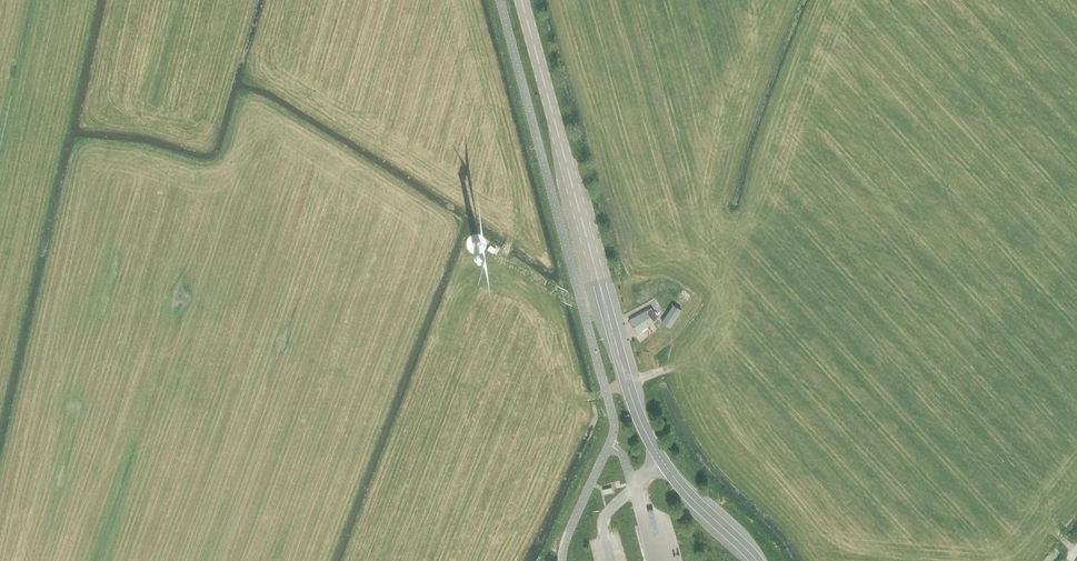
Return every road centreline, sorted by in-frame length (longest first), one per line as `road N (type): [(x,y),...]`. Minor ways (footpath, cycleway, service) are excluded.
road 1 (secondary): [(757,560),(686,492),(640,418),(522,0)]

